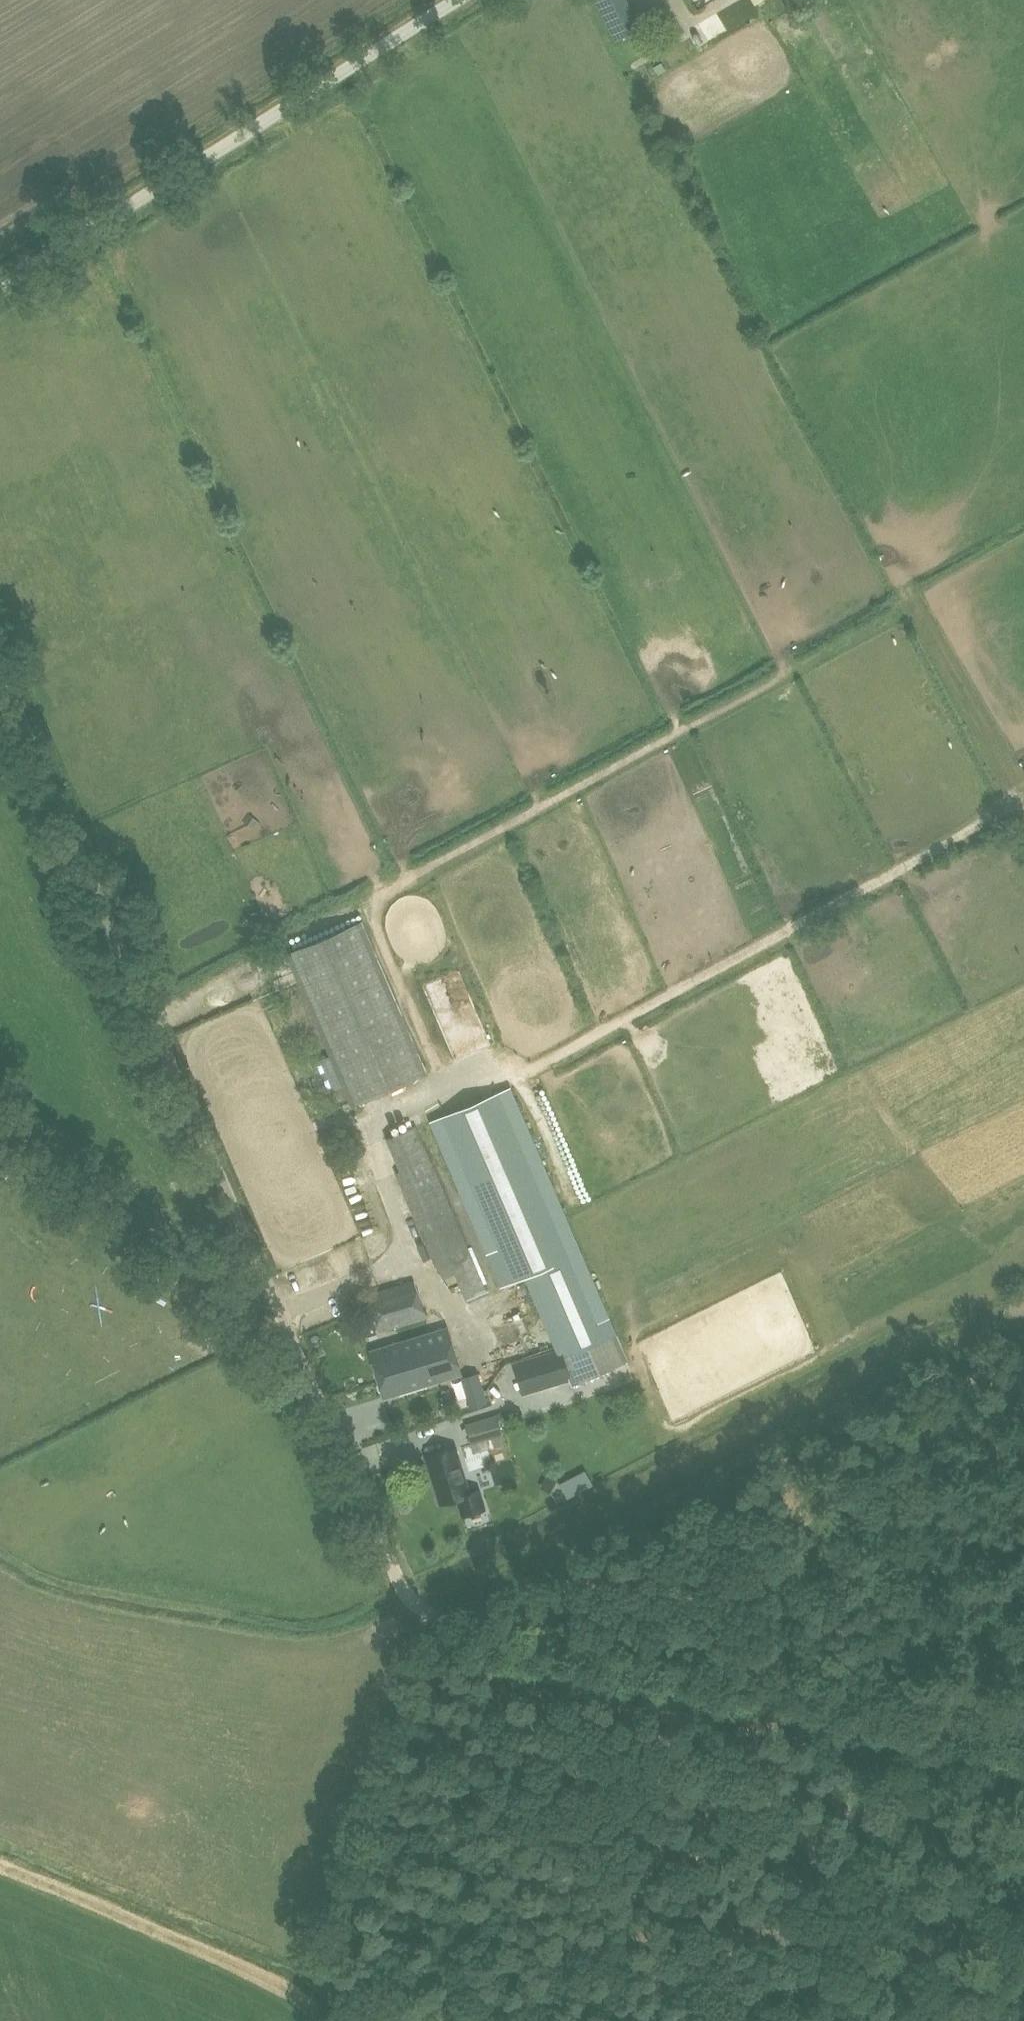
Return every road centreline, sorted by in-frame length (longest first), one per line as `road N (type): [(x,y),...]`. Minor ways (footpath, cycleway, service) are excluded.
road 1 (unclassified): [(434,1615),(411,1605),(349,1479),(0,676)]
road 2 (track): [(1023,1722),(434,1615)]
road 3 (unclassified): [(0,274),(436,0)]
road 4 (track): [(0,1132),(294,1355)]

